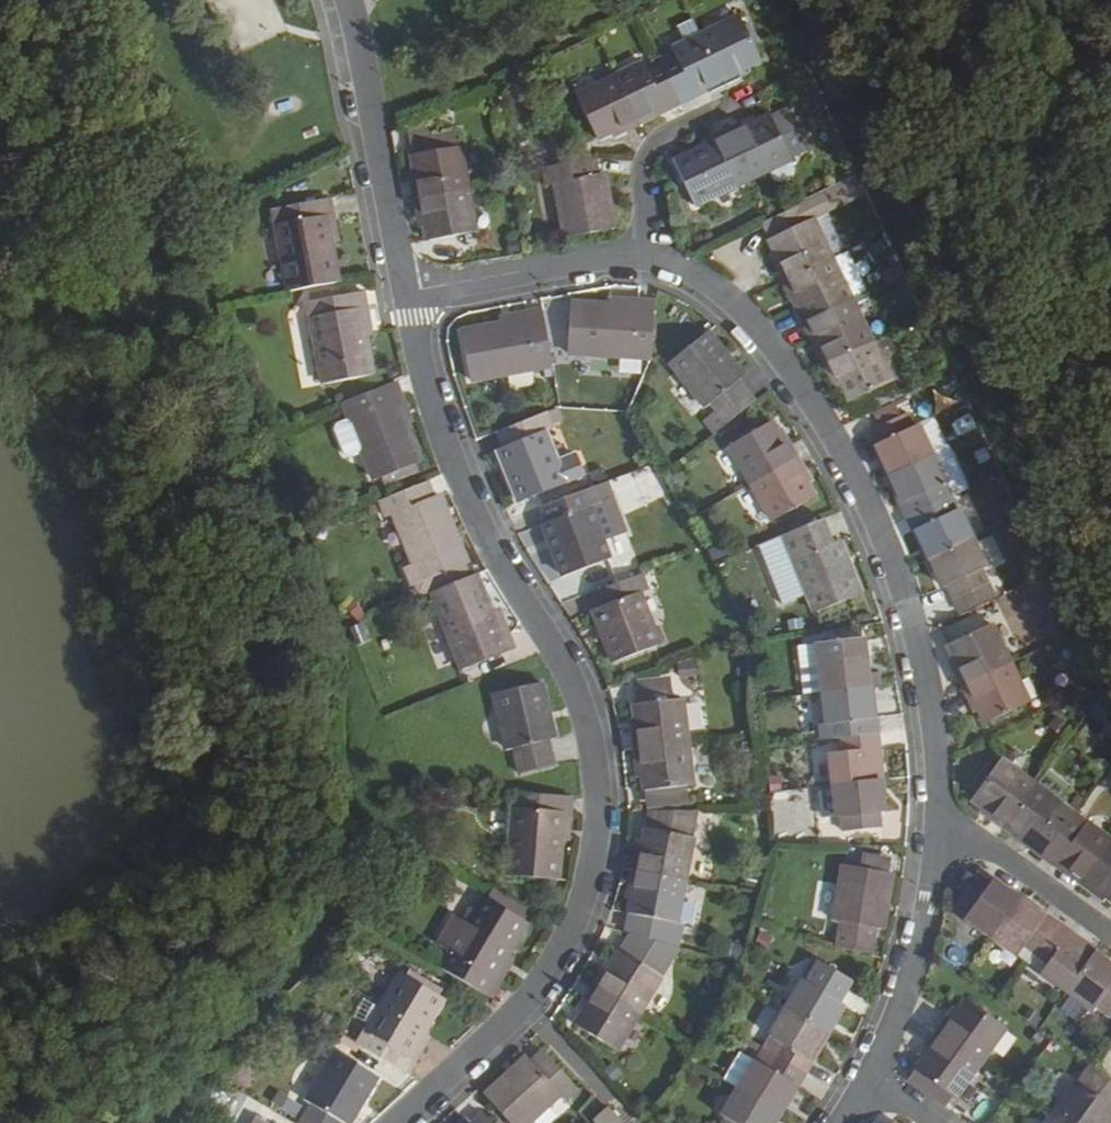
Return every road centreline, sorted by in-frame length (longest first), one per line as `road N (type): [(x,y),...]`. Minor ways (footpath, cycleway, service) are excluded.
road 1 (residential): [(404,294),(455,461),(495,552),(588,715),(600,784),(598,859),(580,920),(523,1005),(395,1122)]
road 2 (residential): [(404,294),(636,262),(679,275),(742,315),(829,426),(888,547),(928,684),(940,818)]
road 3 (residential): [(348,0),(404,294)]
road 4 (residential): [(940,818),(921,948),(873,1078)]
road 5 (track): [(0,198),(209,135)]
road 6 (residential): [(1110,934),(940,818)]

